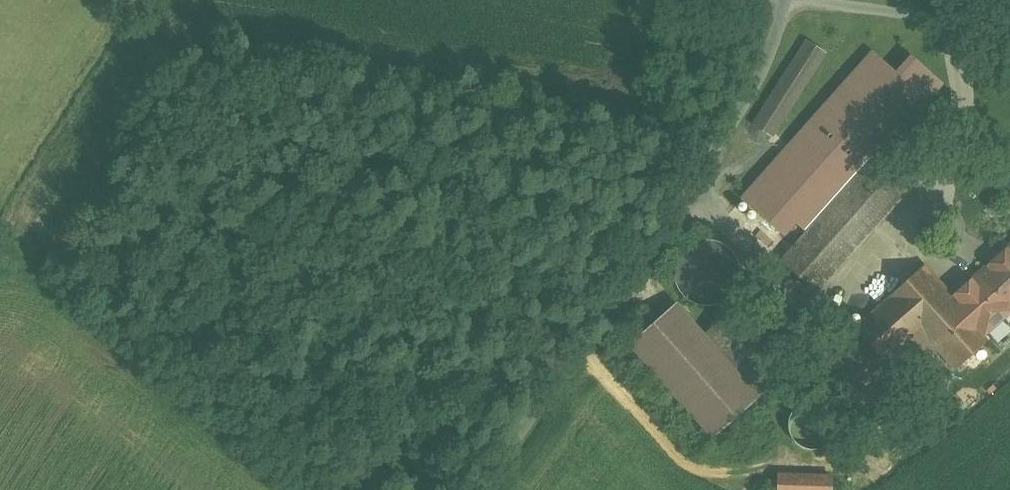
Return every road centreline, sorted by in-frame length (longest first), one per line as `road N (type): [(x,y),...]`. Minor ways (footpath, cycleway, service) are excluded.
road 1 (unclassified): [(788,0),(774,46),(469,489)]

